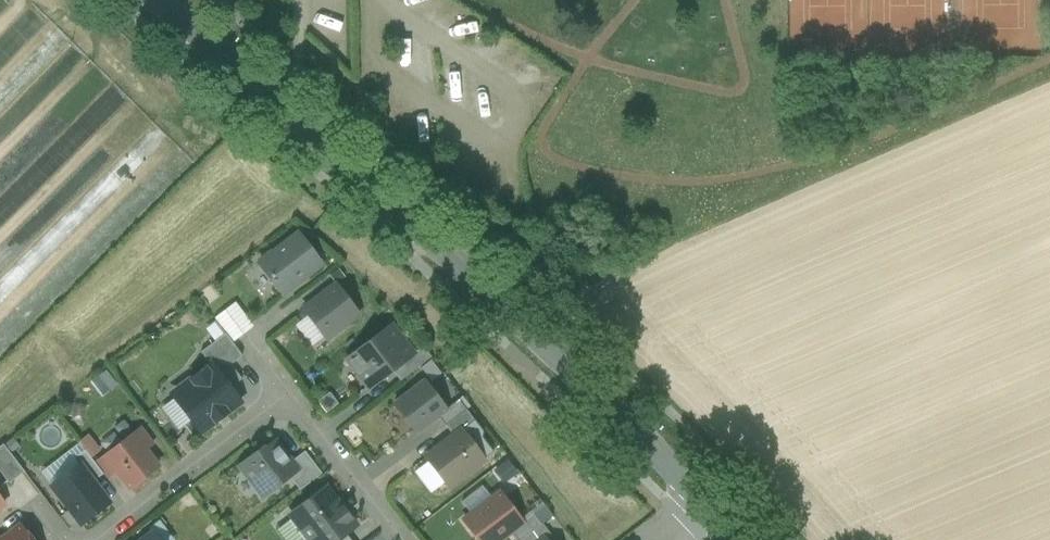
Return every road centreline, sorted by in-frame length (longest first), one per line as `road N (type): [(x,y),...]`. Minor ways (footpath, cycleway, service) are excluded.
road 1 (tertiary): [(708,505),(425,233),(155,0)]
road 2 (residential): [(401,539),(289,396),(104,539)]

